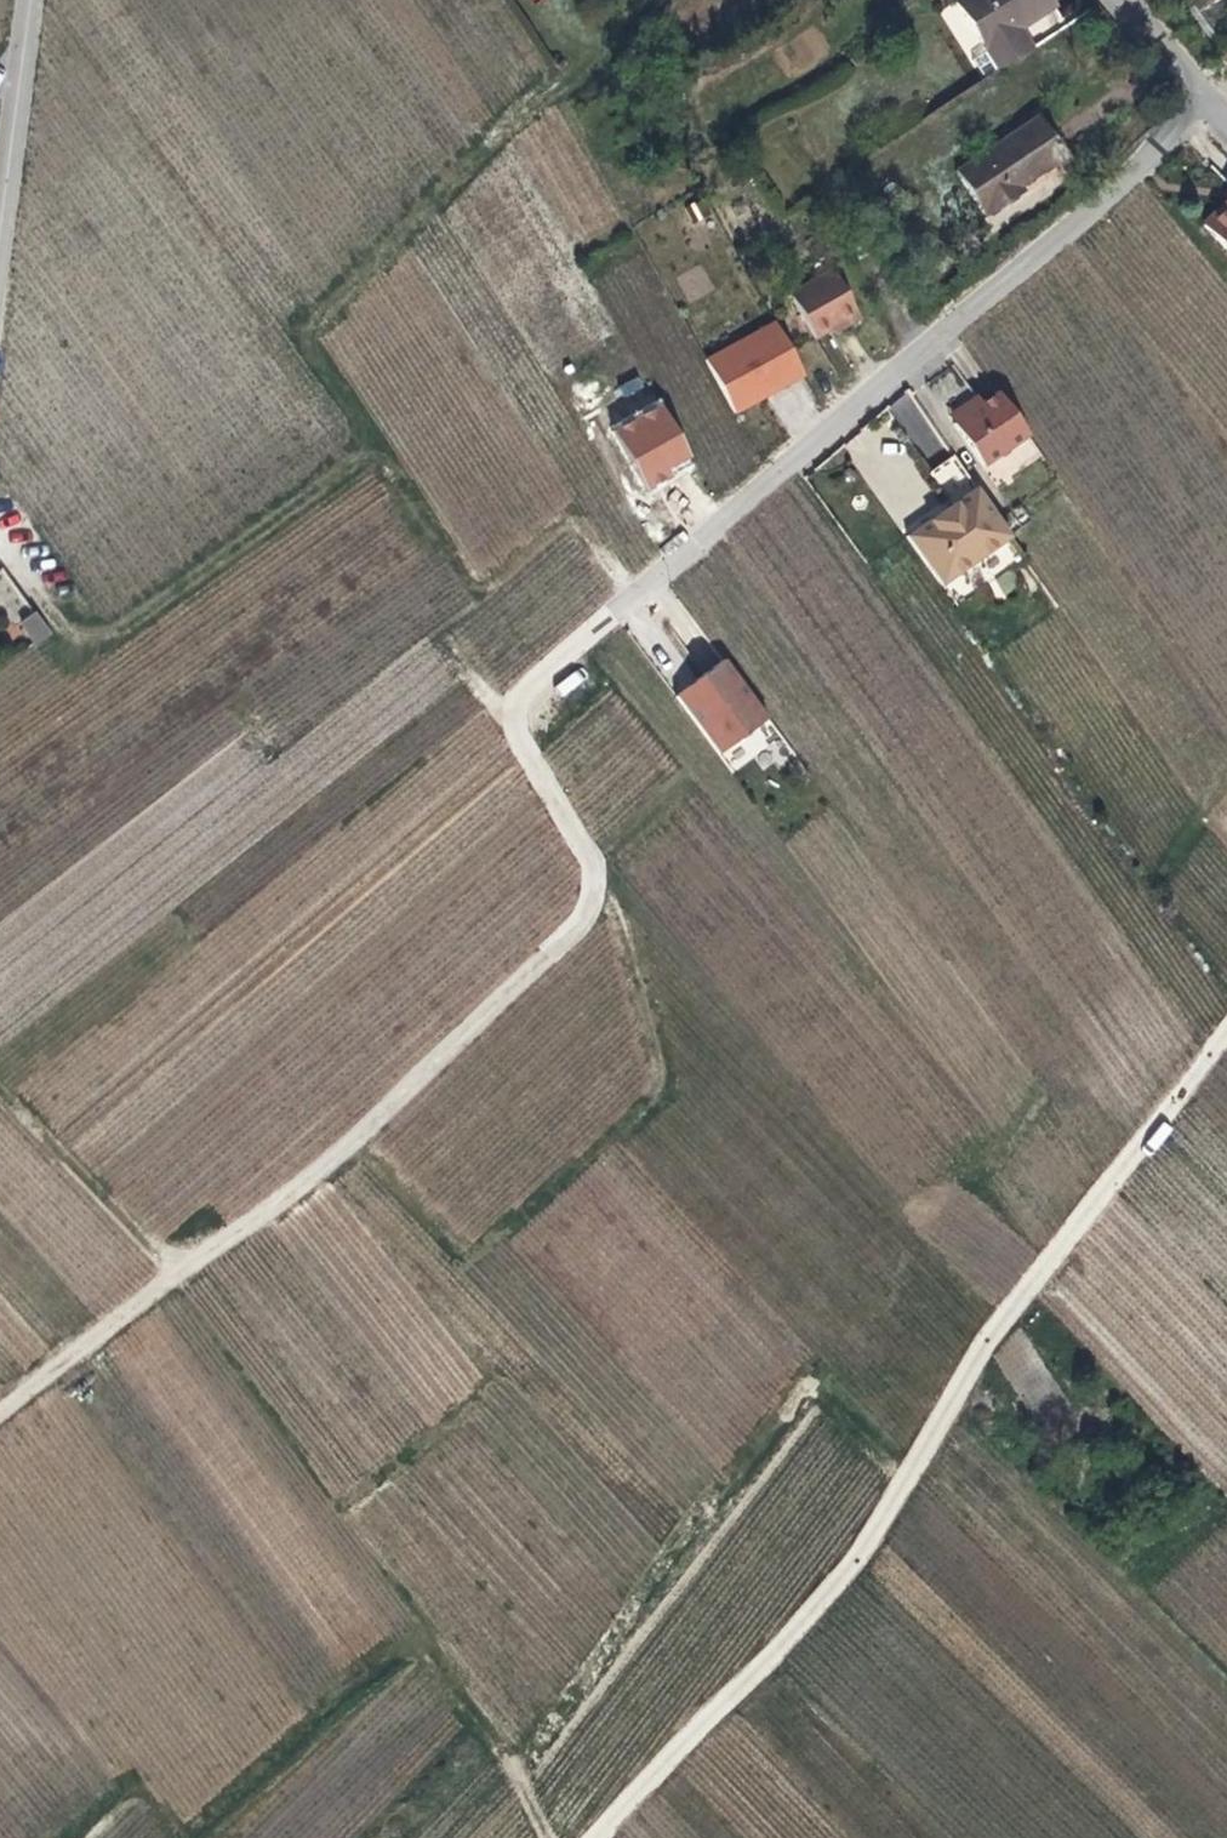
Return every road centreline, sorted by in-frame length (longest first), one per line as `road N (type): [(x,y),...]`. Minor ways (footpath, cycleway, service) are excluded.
road 1 (track): [(599,1837),(869,1541),(997,1325),(1226,1032)]
road 2 (residential): [(1223,98),(507,710)]
road 3 (residential): [(33,0),(0,289)]
road 4 (track): [(0,1416),(177,1277)]
road 5 (residential): [(1133,0),(1223,98)]

